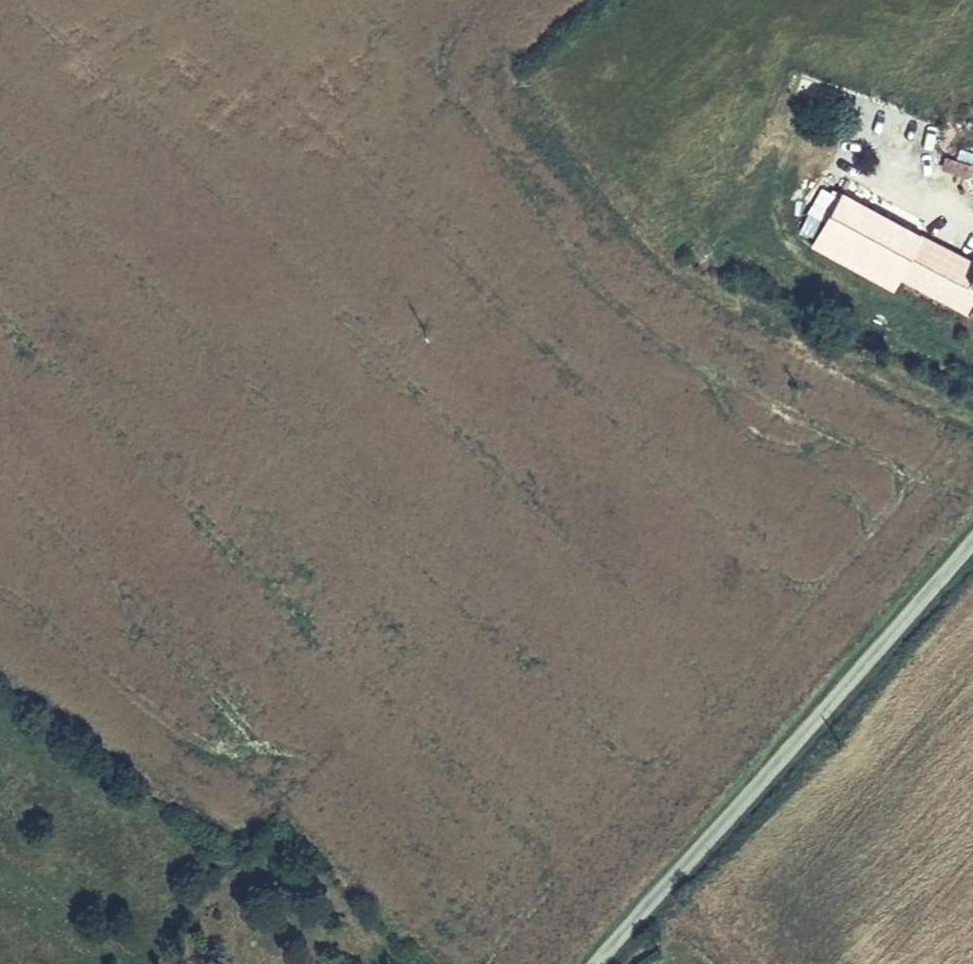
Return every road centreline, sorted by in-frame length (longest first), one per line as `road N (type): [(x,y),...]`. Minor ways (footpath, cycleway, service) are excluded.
road 1 (unclassified): [(972,540),(607,963)]

